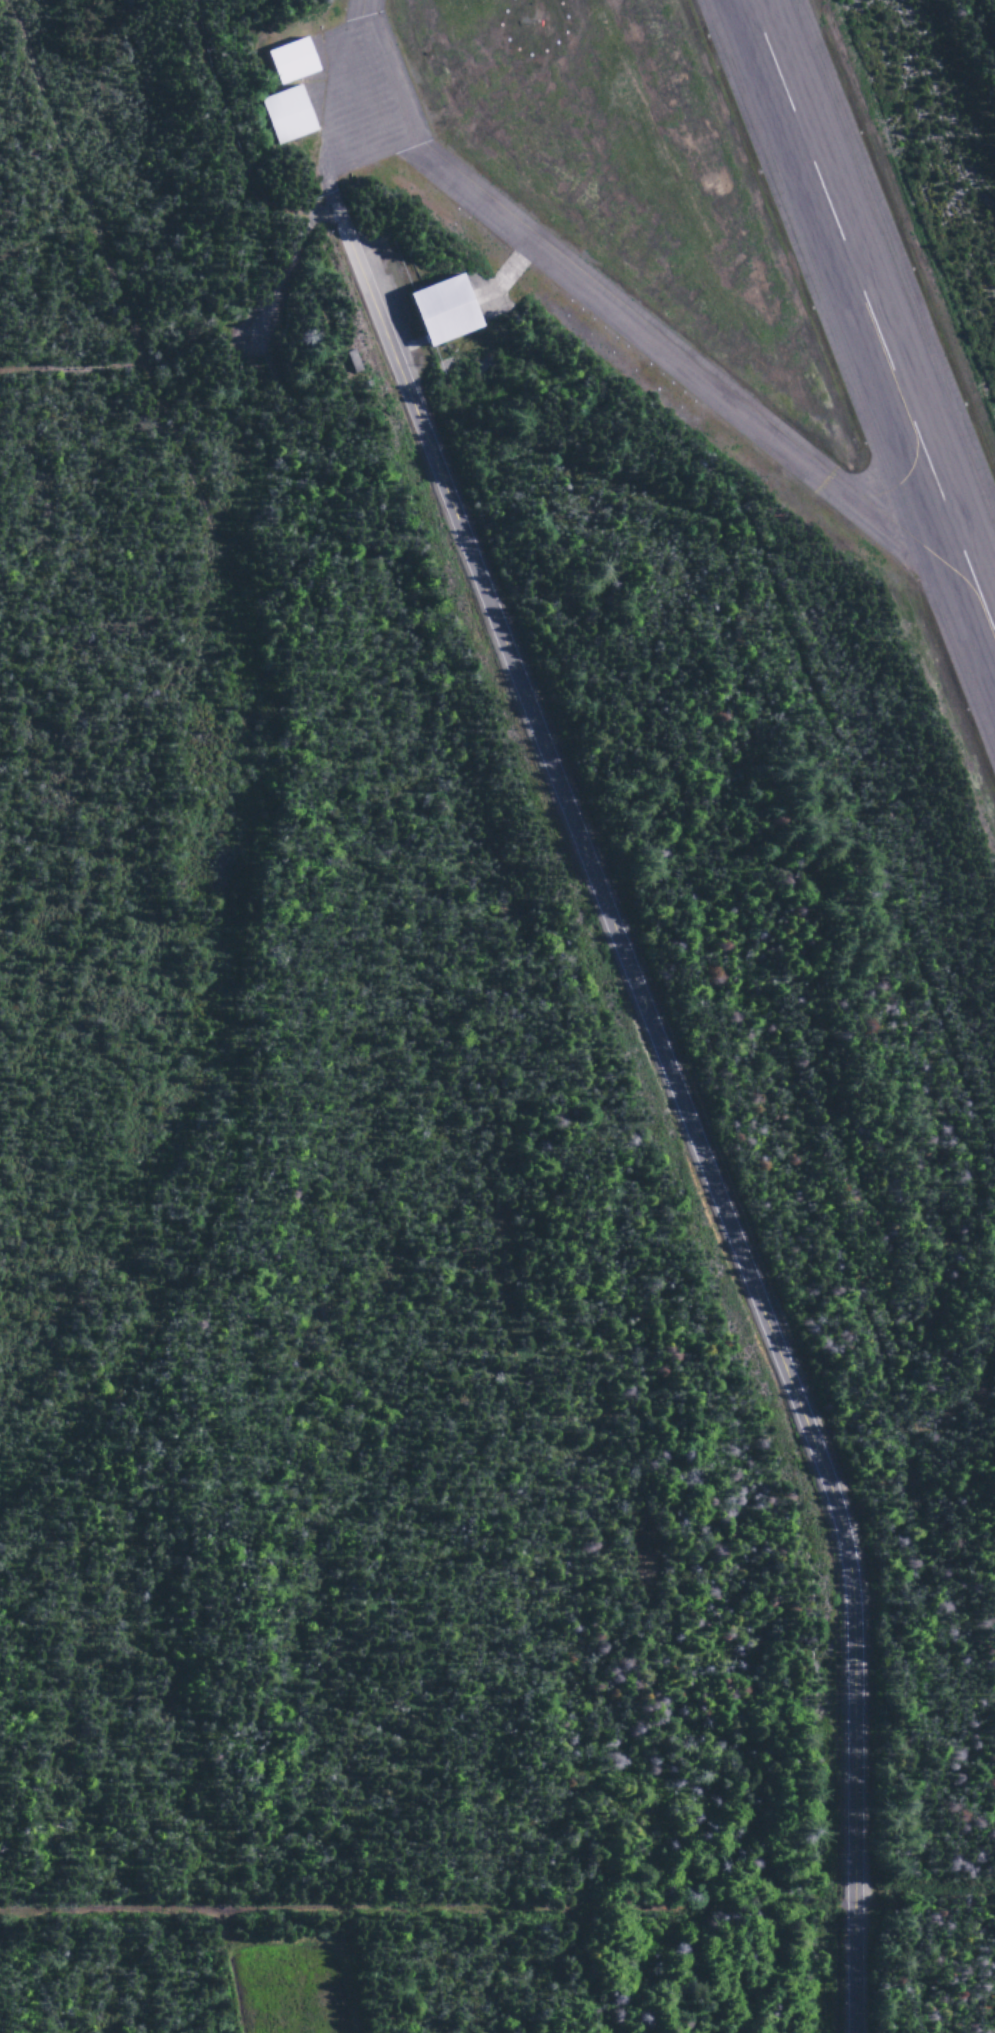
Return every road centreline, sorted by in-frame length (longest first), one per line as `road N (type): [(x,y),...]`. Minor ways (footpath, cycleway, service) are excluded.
road 1 (residential): [(850,2032),(849,1587),(821,1476),(327,194)]

